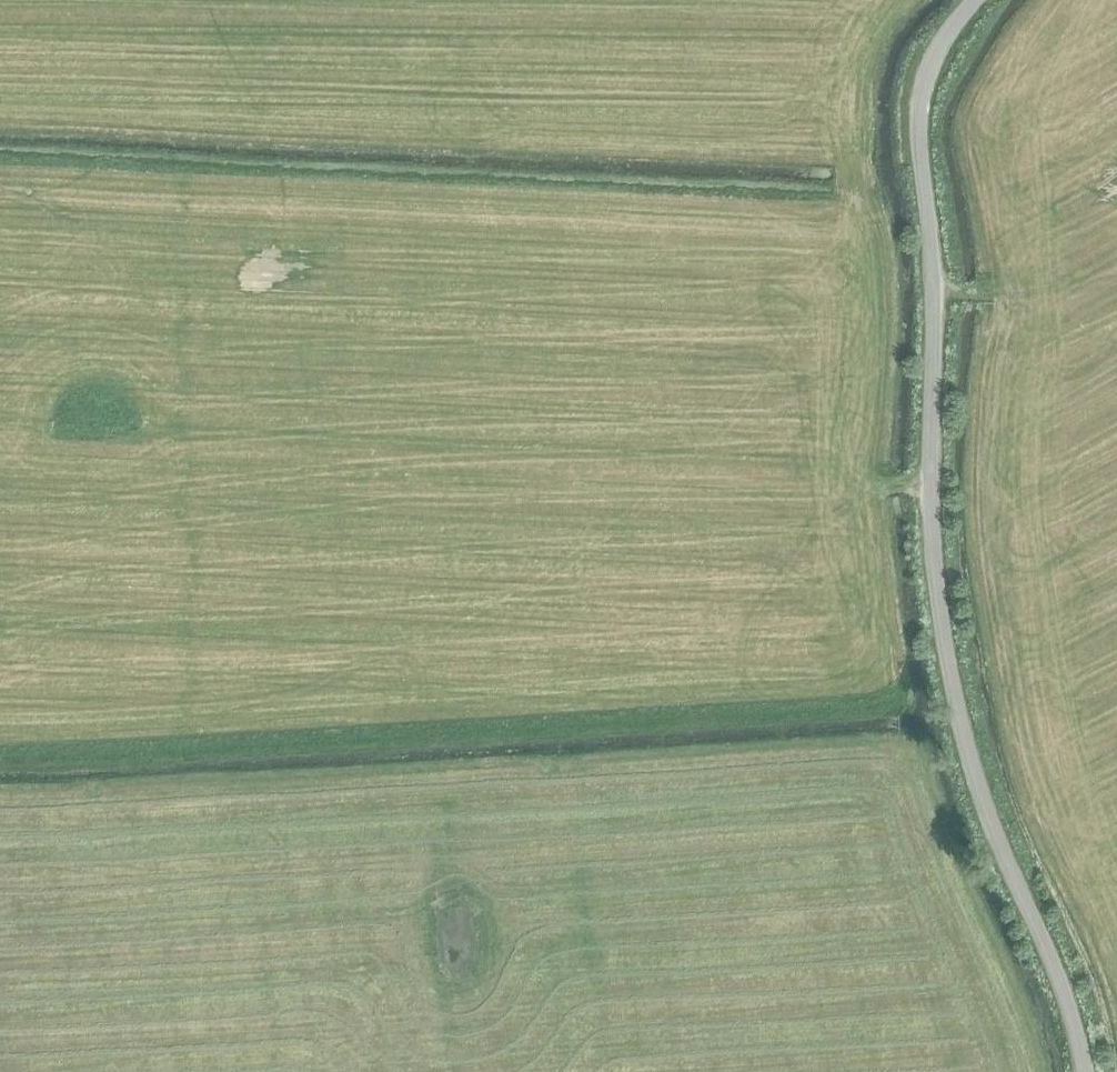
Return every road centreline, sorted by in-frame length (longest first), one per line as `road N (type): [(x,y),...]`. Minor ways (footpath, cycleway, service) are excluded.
road 1 (unclassified): [(1084,1071),(1070,1011),(969,759),(933,551),(934,294),(919,116),(936,55),(976,0)]

